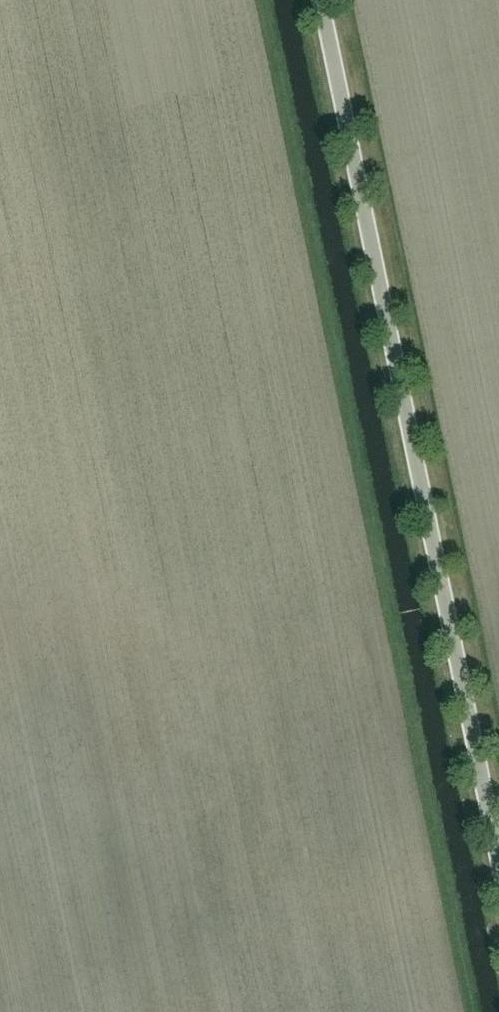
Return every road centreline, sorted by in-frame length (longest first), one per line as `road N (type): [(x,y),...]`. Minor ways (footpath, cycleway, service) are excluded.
road 1 (unclassified): [(498,862),(319,0)]

